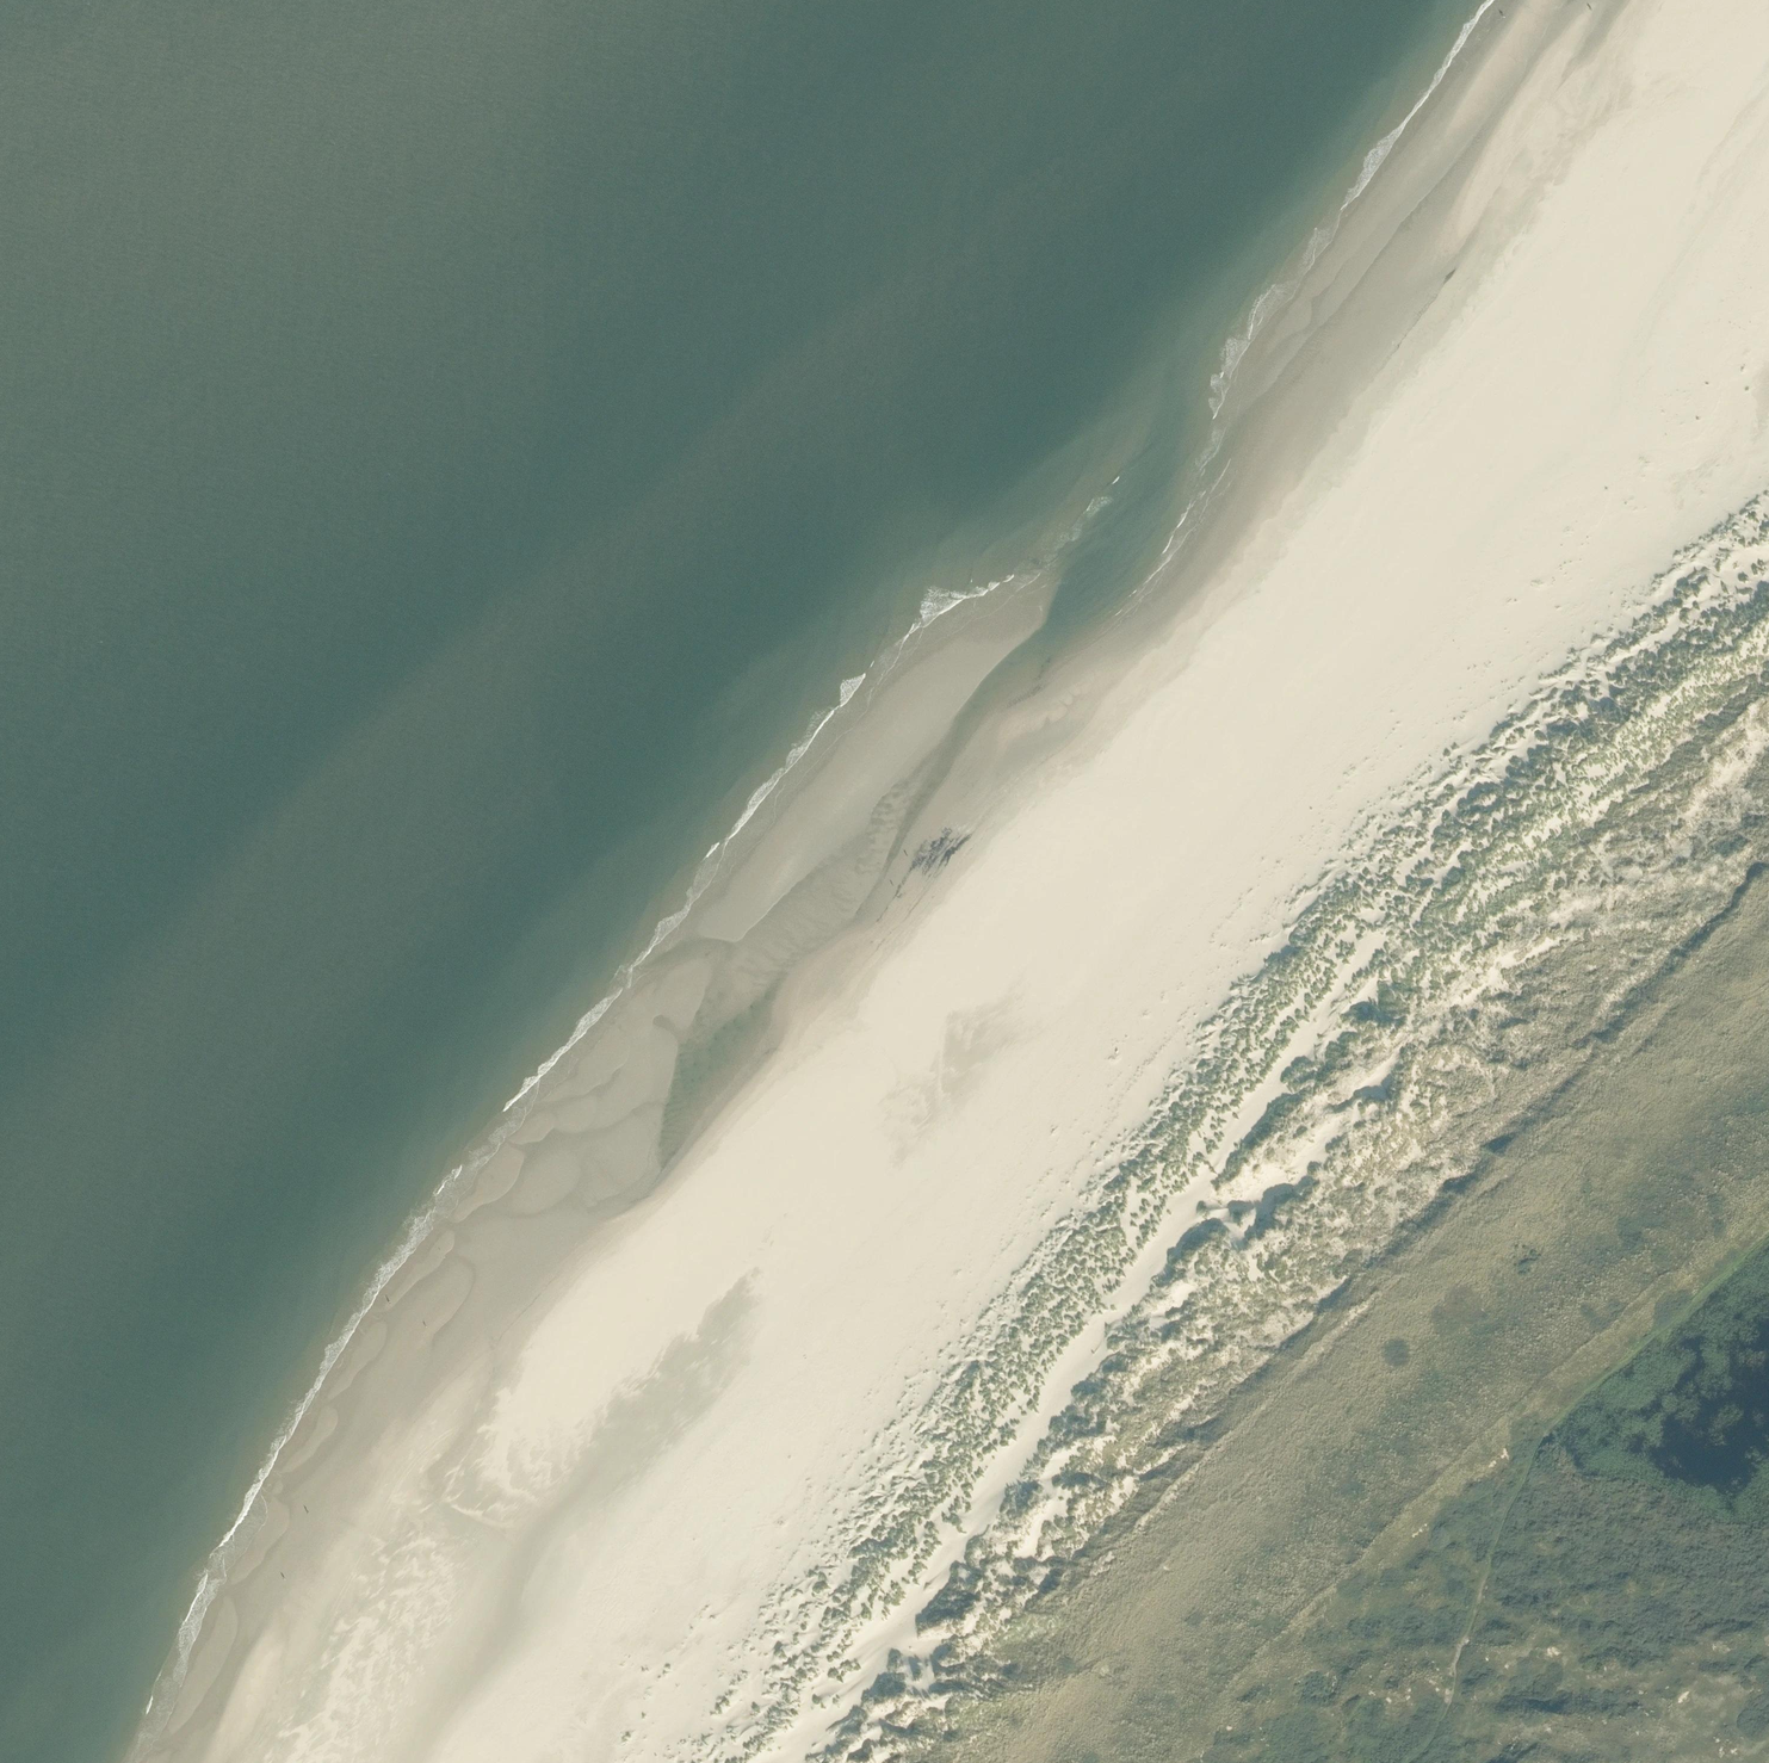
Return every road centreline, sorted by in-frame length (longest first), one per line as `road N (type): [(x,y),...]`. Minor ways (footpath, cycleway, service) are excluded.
road 1 (track): [(1768,1232),(1550,1426),(1462,1637),(1438,1735),(1409,1762)]

